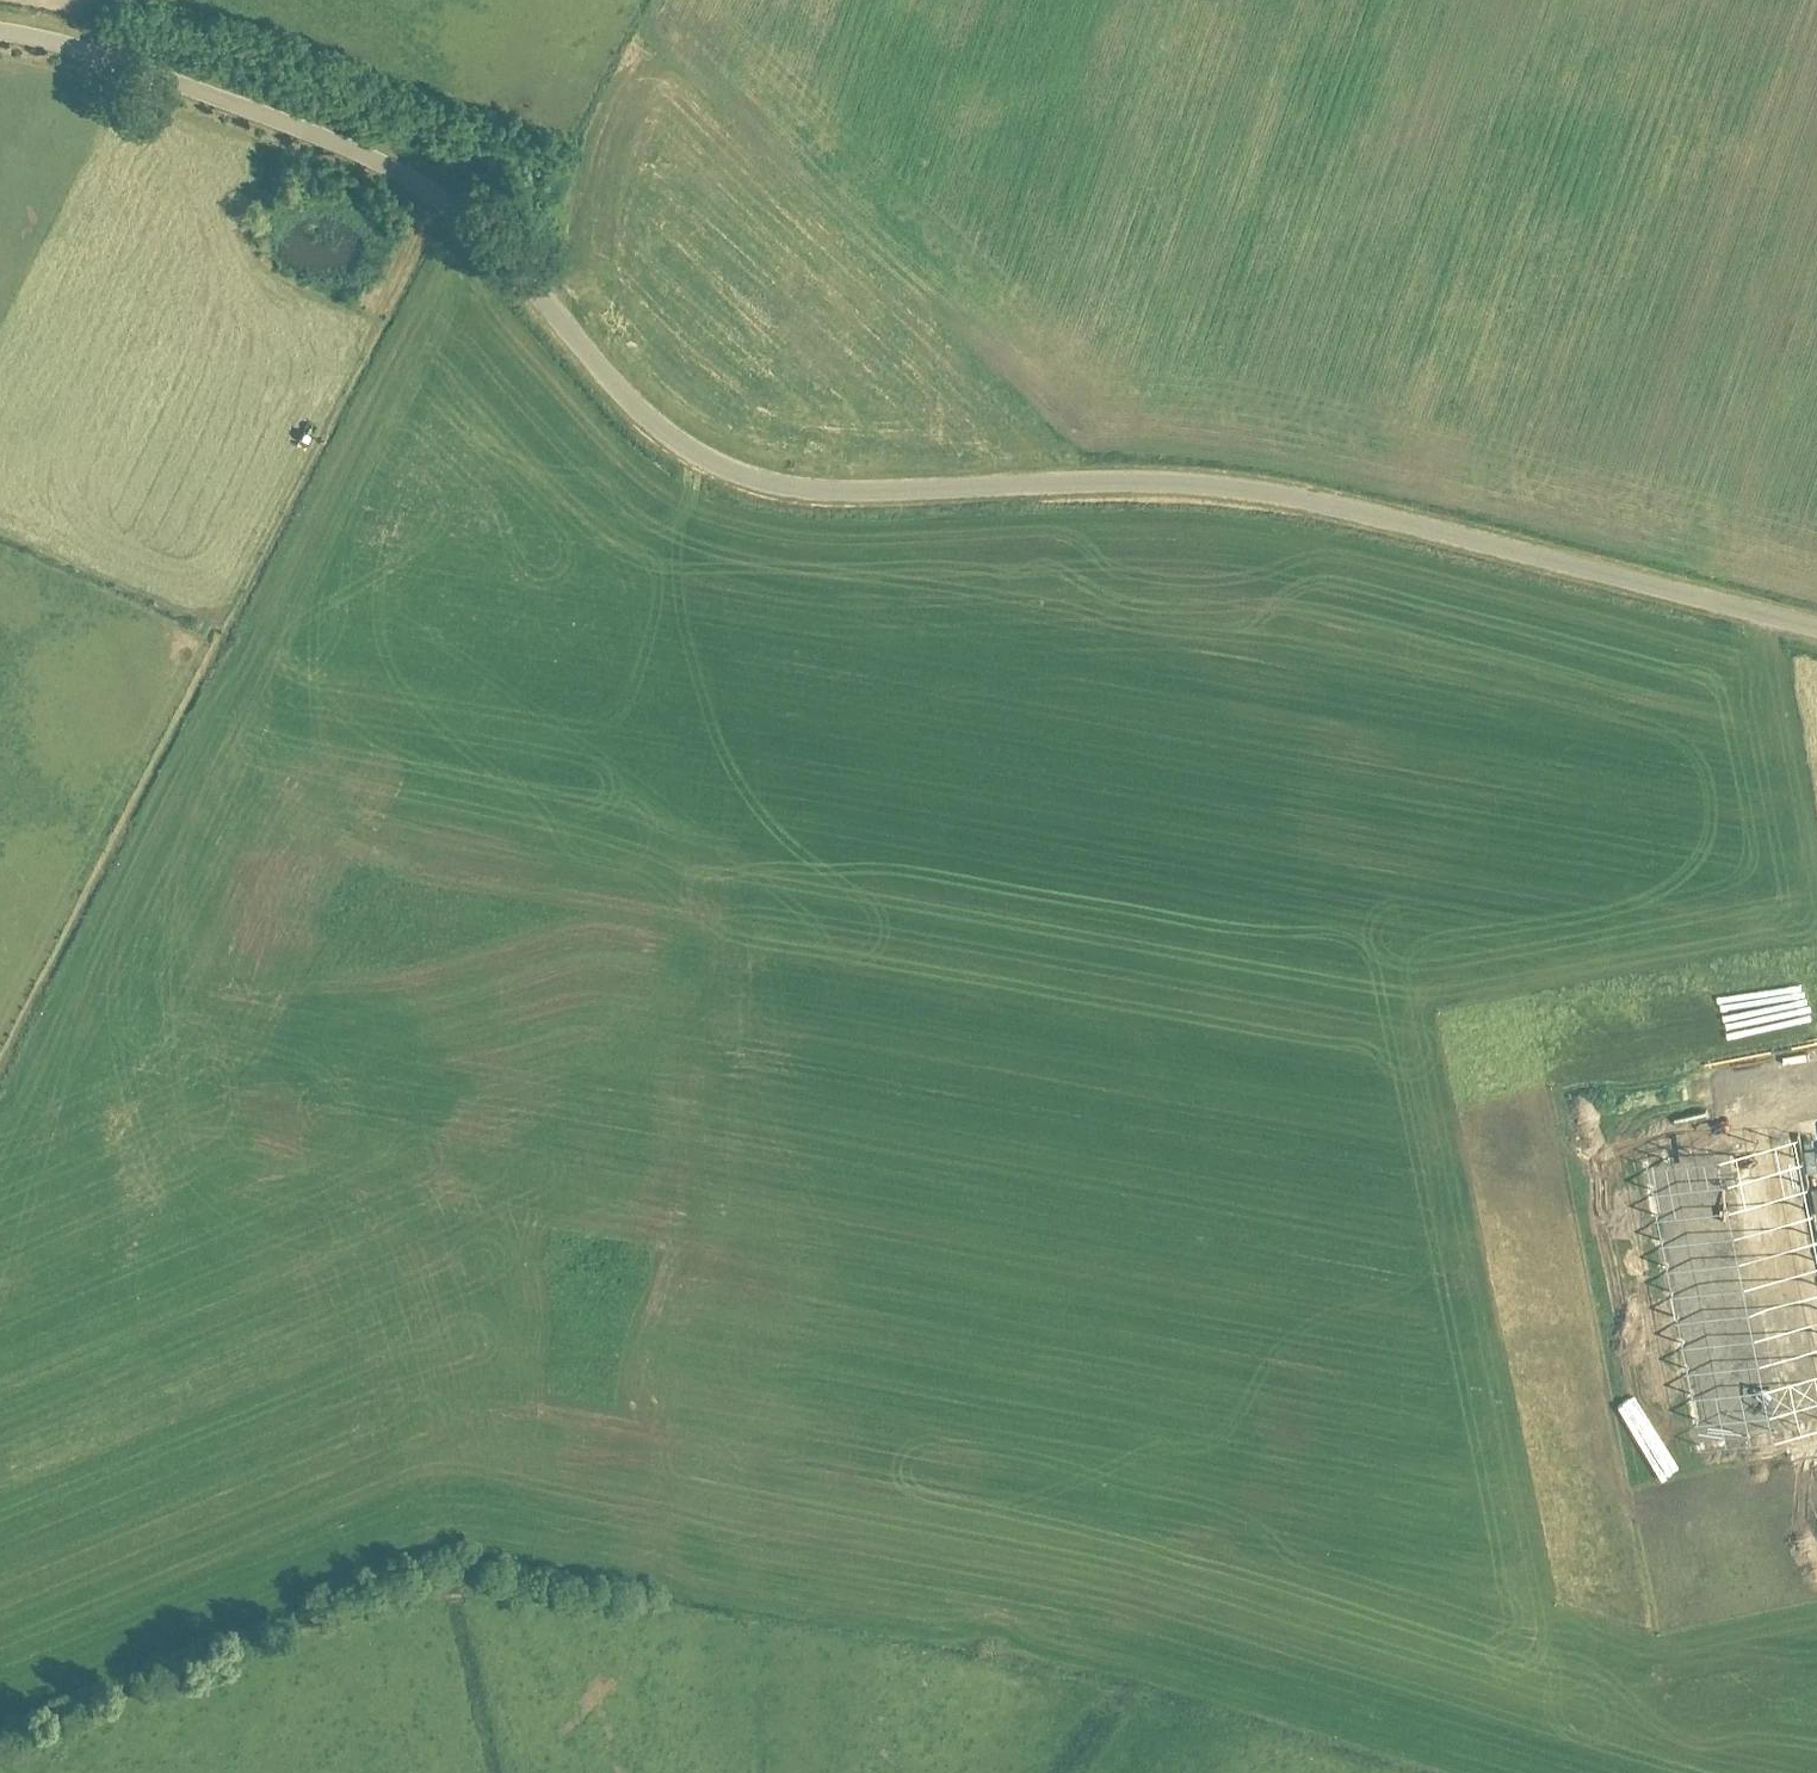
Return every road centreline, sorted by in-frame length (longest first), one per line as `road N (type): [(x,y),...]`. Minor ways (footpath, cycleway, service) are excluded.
road 1 (unclassified): [(1816,628),(1220,483),(851,491),(746,477),(659,426),(494,236),(399,171),(137,65),(0,30)]

